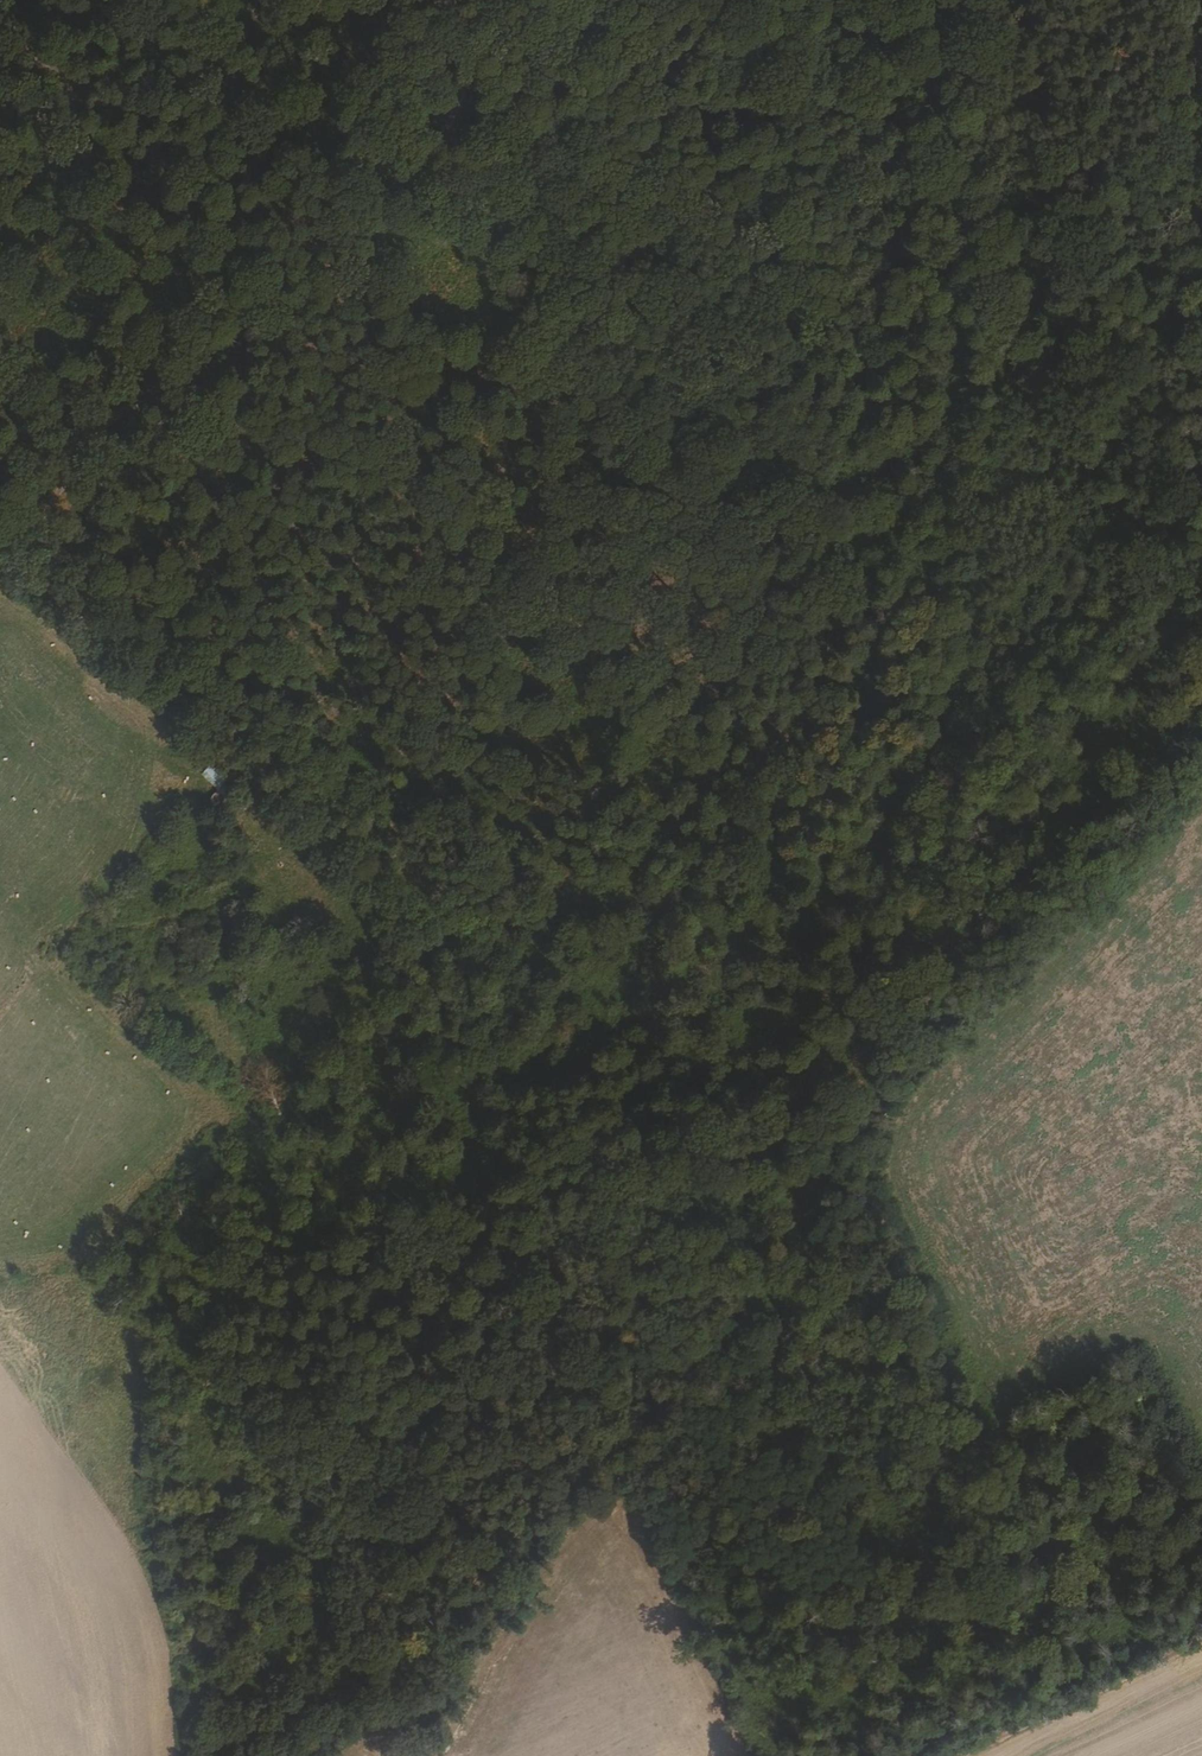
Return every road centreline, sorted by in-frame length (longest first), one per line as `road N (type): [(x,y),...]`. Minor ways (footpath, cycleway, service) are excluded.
road 1 (track): [(0,548),(172,385),(374,173),(458,0)]
road 2 (unclassified): [(1201,198),(1199,0)]

